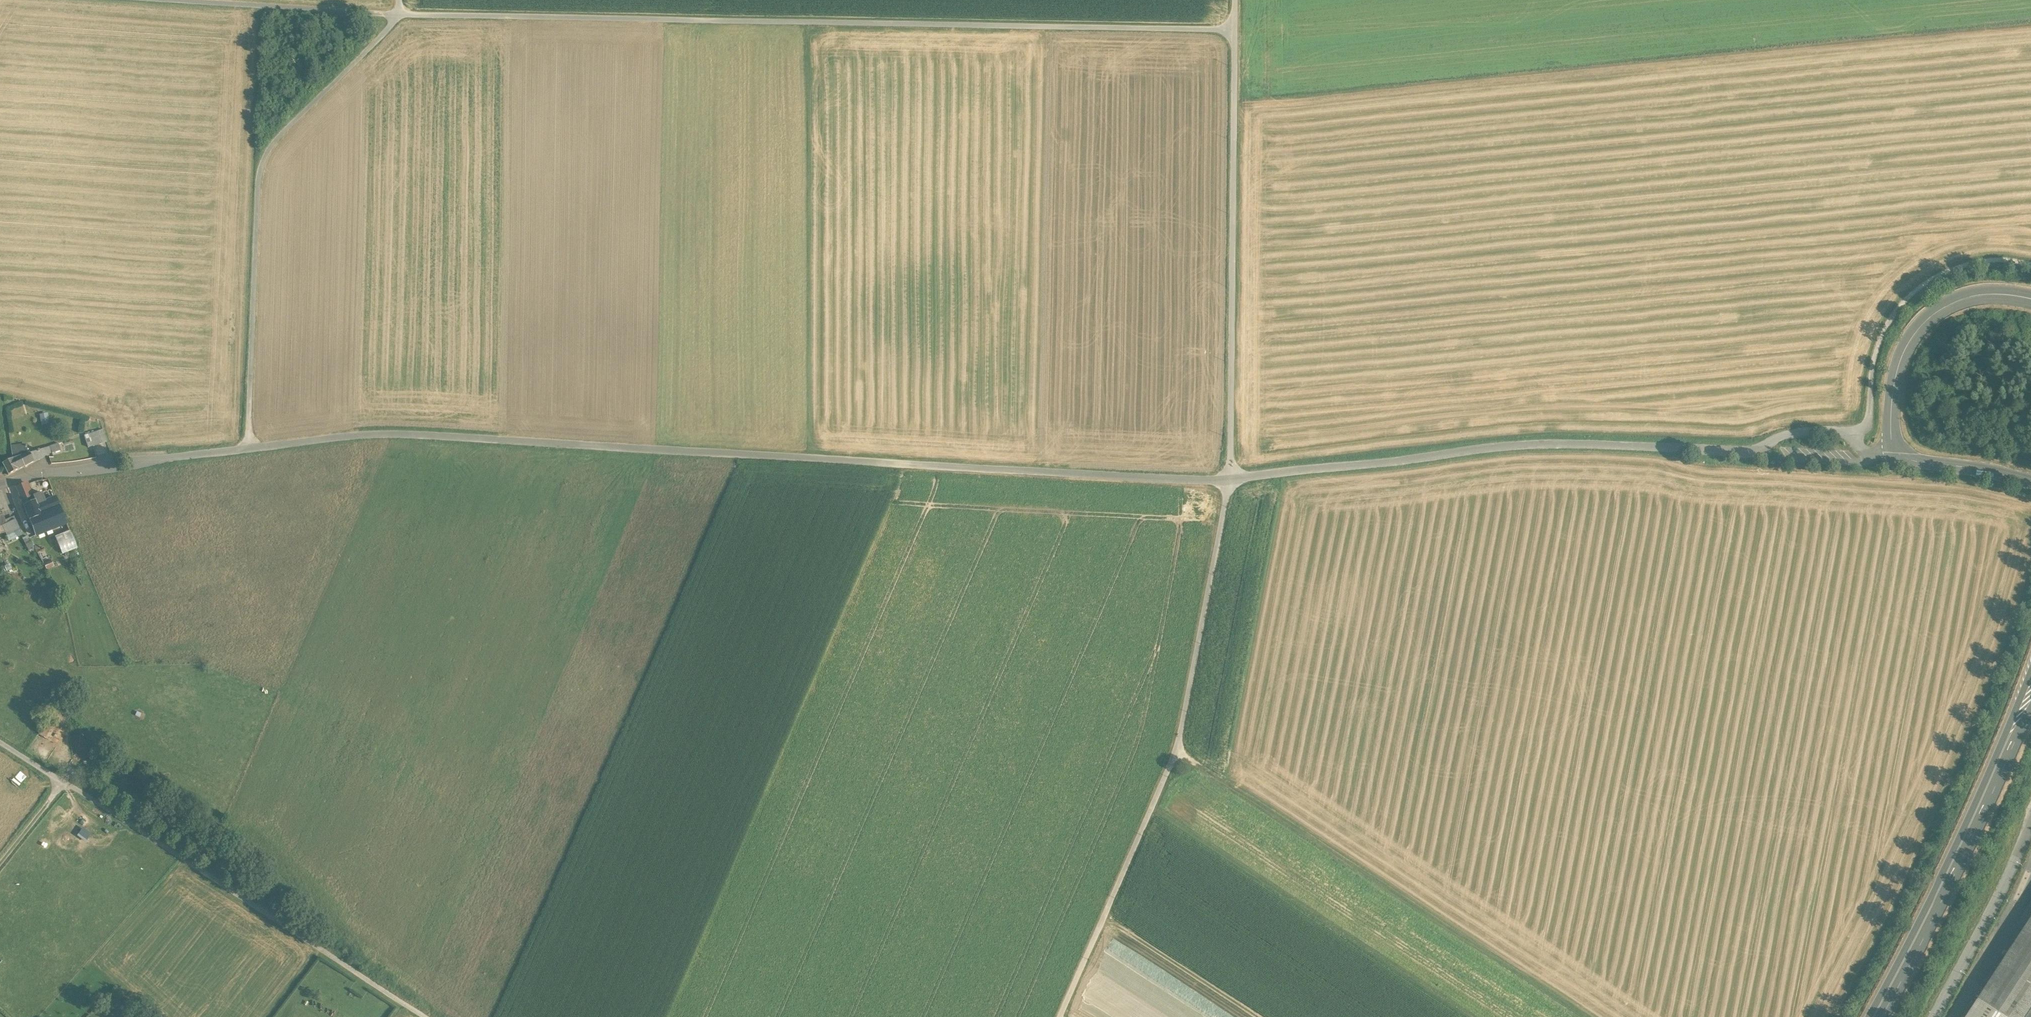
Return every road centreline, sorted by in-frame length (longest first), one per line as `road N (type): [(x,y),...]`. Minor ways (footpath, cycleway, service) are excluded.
road 1 (track): [(1231,480),(393,432),(248,447)]
road 2 (track): [(1234,29),(400,16)]
road 3 (track): [(1231,480),(1548,445),(1749,450),(1792,431),(1848,430),(1867,456)]
road 4 (track): [(1060,1016),(1176,751),(1231,480)]
road 5 (track): [(0,741),(427,1016)]
road 6 (track): [(248,447),(266,159),(400,16)]
road 7 (track): [(1581,1016),(1176,751)]
road 8 (track): [(1231,480),(1235,0)]
road 9 (trunk): [(2030,688),(1974,825),(1877,1016)]
road 10 (track): [(1848,430),(1870,422),(1877,349),(1911,297),(1979,261),(2030,263)]
road 11 (track): [(400,16),(155,0)]
road 12 (trunk): [(1897,451),(1893,397),(1916,334),(1959,301),(2010,296)]
road 13 (residential): [(2030,830),(1938,1016)]
road 14 (residential): [(2030,482),(1916,462),(1897,451)]
road 15 (track): [(248,447),(114,464)]

